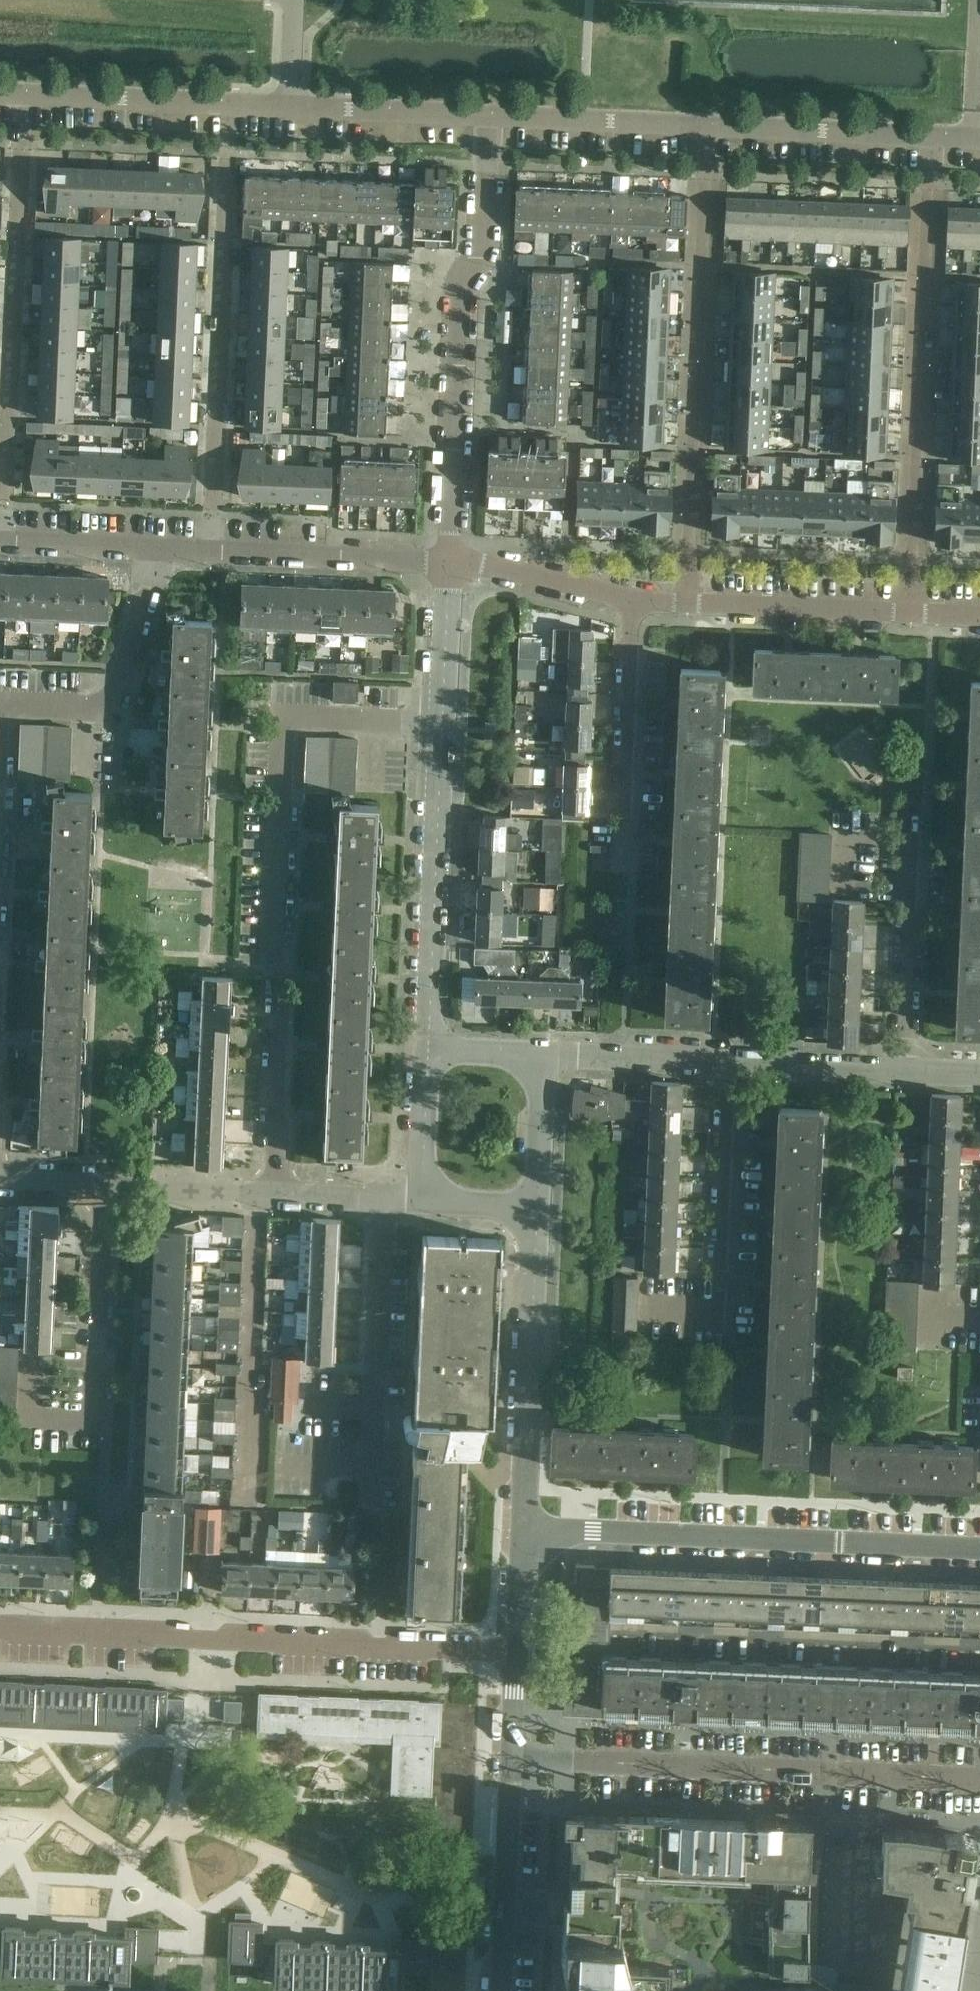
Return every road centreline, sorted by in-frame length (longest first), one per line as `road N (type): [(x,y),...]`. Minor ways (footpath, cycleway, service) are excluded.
road 1 (residential): [(272,1188),(286,718),(442,725)]
road 2 (residential): [(513,1656),(0,1628)]
road 3 (residential): [(686,603),(712,126)]
road 4 (residential): [(907,613),(929,137)]
road 5 (residential): [(979,1777),(509,1758)]
road 6 (residential): [(449,562),(461,279),(482,259),(489,116)]
road 7 (residential): [(3,544),(26,94)]
road 8 (residential): [(531,1539),(562,1528),(979,1546)]
road 9 (residential): [(210,551),(229,104)]
road 10 (residential): [(531,1539),(522,1480),(539,1198)]
road 11 (residential): [(423,1052),(442,725)]
road 12 (residential): [(649,1308),(714,1311),(727,1066)]
road 13 (residential): [(365,1470),(382,1192)]
road 14 (residential): [(0,707),(112,708),(157,549)]
road 15 (residential): [(619,869),(627,600)]
road 16 (residential): [(96,1422),(103,1182)]
road 17 (residential): [(449,562),(210,551)]
road 18 (residential): [(499,1990),(509,1758)]
road 19 (residential): [(902,1073),(908,846)]
road 20 (residential): [(489,116),(712,126)]
road 21 (residential): [(907,613),(686,603)]
road 22 (residential): [(712,126),(929,137)]
road 23 (residential): [(26,94),(229,104)]
road 24 (residential): [(287,106),(489,116)]
road 25 (residential): [(544,1056),(727,1066)]
road 26 (residential): [(627,600),(449,562)]
road 27 (residential): [(727,1066),(902,1073)]
road 28 (residential): [(103,1182),(272,1188)]
road 29 (residential): [(442,725),(449,562)]
road 30 (residential): [(157,549),(3,544)]
road 31 (residential): [(539,1198),(544,1056)]
road 32 (residential): [(423,1052),(414,1193)]
road 33 (residential): [(414,1193),(539,1198)]
road 34 (residential): [(544,1056),(423,1052)]

